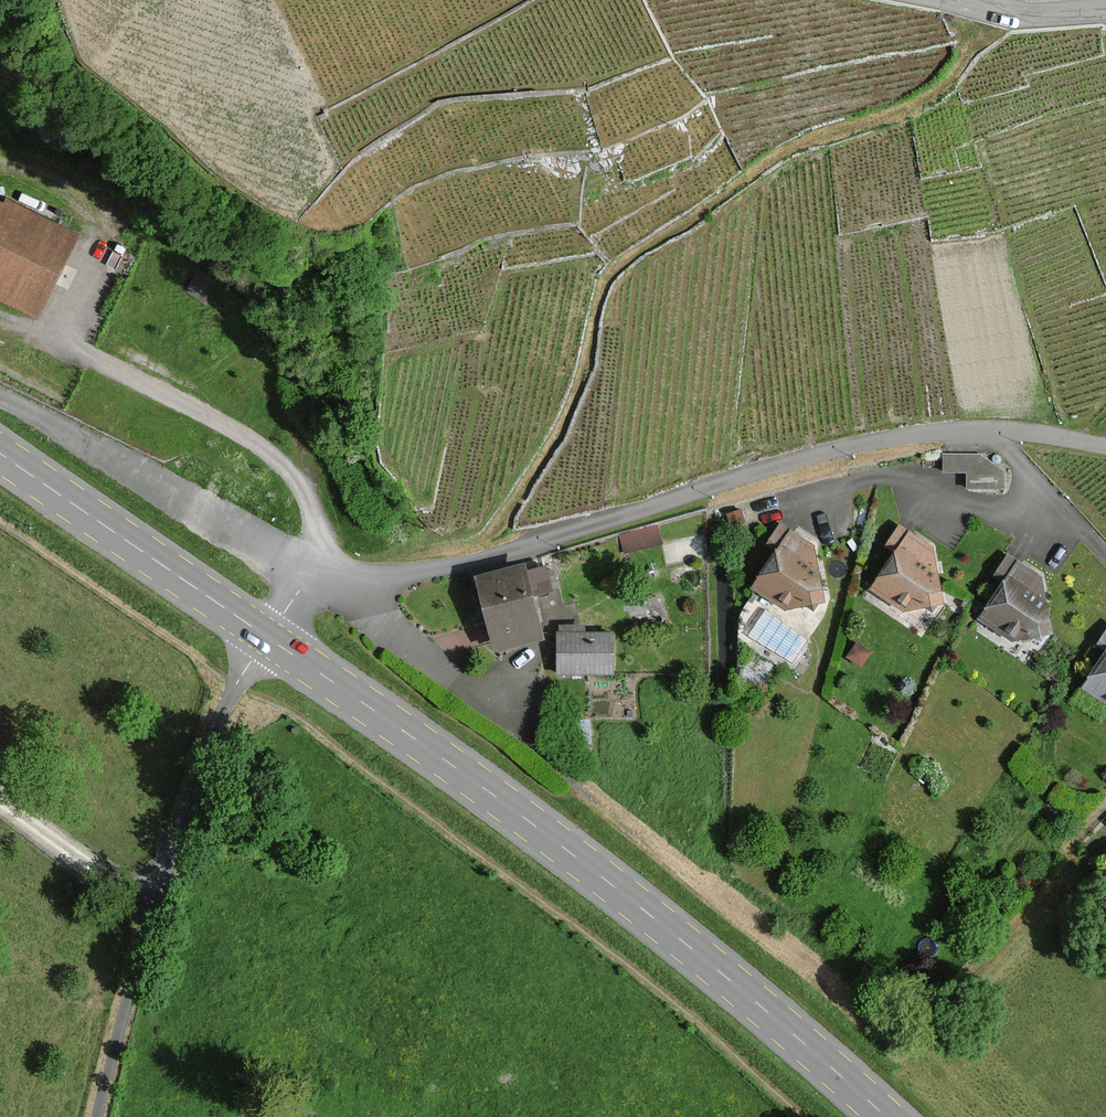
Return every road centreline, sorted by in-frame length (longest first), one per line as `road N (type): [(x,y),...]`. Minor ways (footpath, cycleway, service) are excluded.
road 1 (primary): [(269,637),(820,1059),(882,1116)]
road 2 (residential): [(990,430),(856,446),(486,556),(317,588),(269,637)]
road 3 (unclassified): [(94,1116),(146,904),(236,682),(269,637)]
road 4 (track): [(339,584),(305,498),(266,449),(61,336),(88,263)]
road 5 (primary): [(0,452),(269,637)]
road 6 (residential): [(784,499),(905,480),(994,514),(1046,510)]

